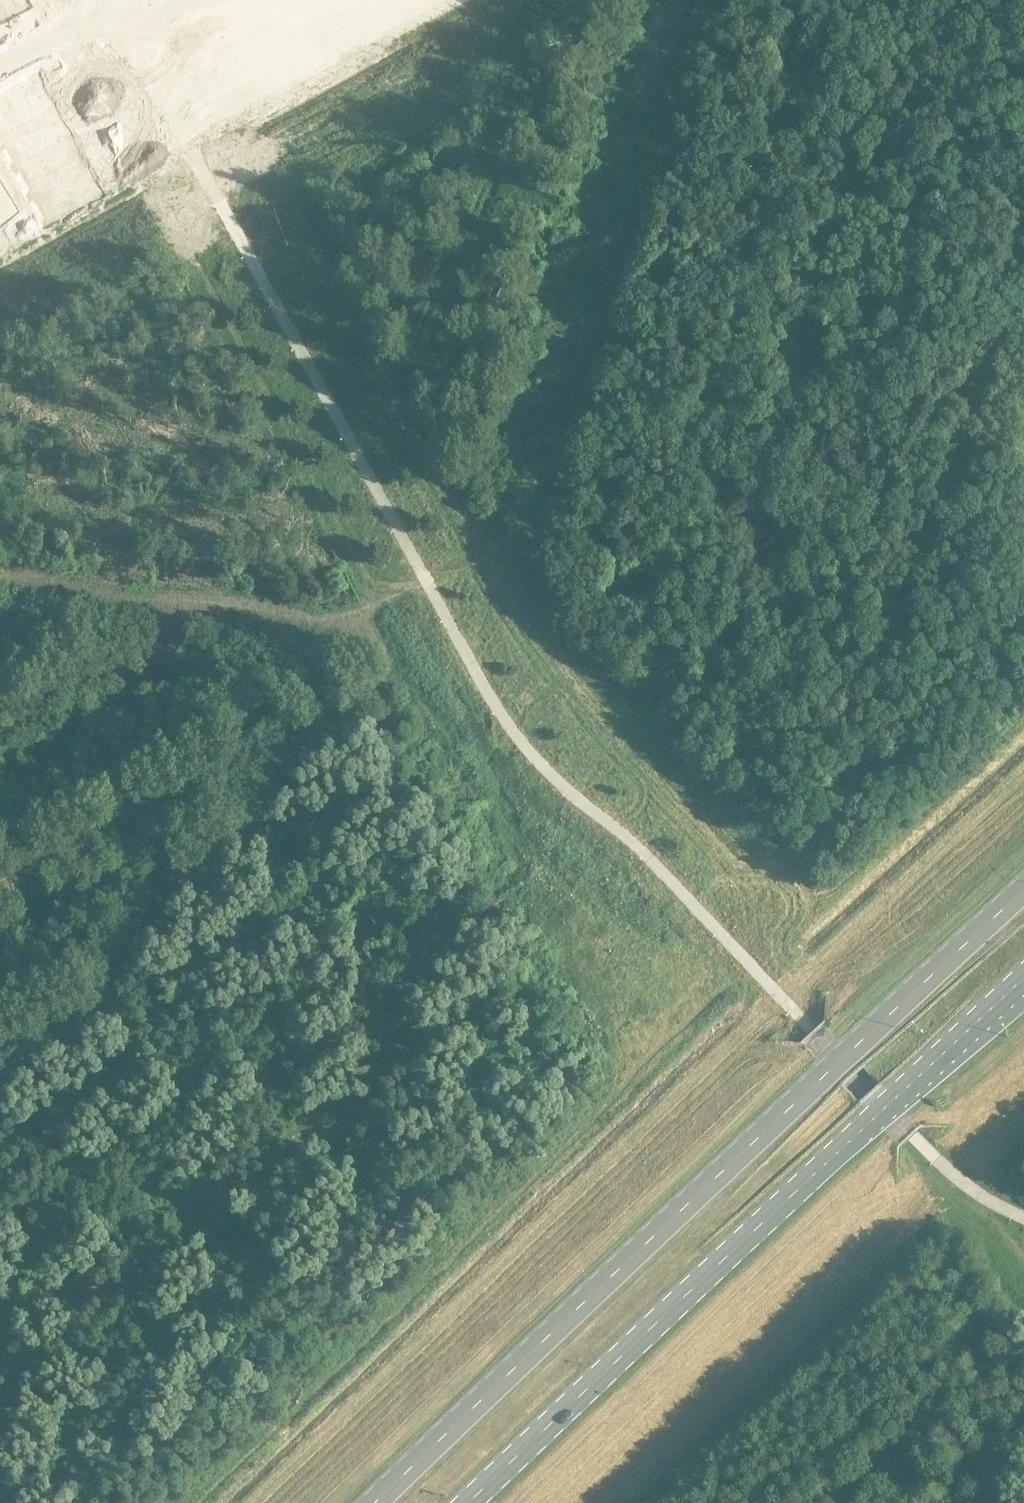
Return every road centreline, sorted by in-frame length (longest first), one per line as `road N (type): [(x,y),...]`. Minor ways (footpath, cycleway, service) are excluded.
road 1 (trunk): [(1023,888),(376,1502)]
road 2 (trunk): [(467,1502),(1023,977)]
road 3 (residential): [(199,164),(124,27)]
road 4 (residential): [(0,64),(111,4)]

